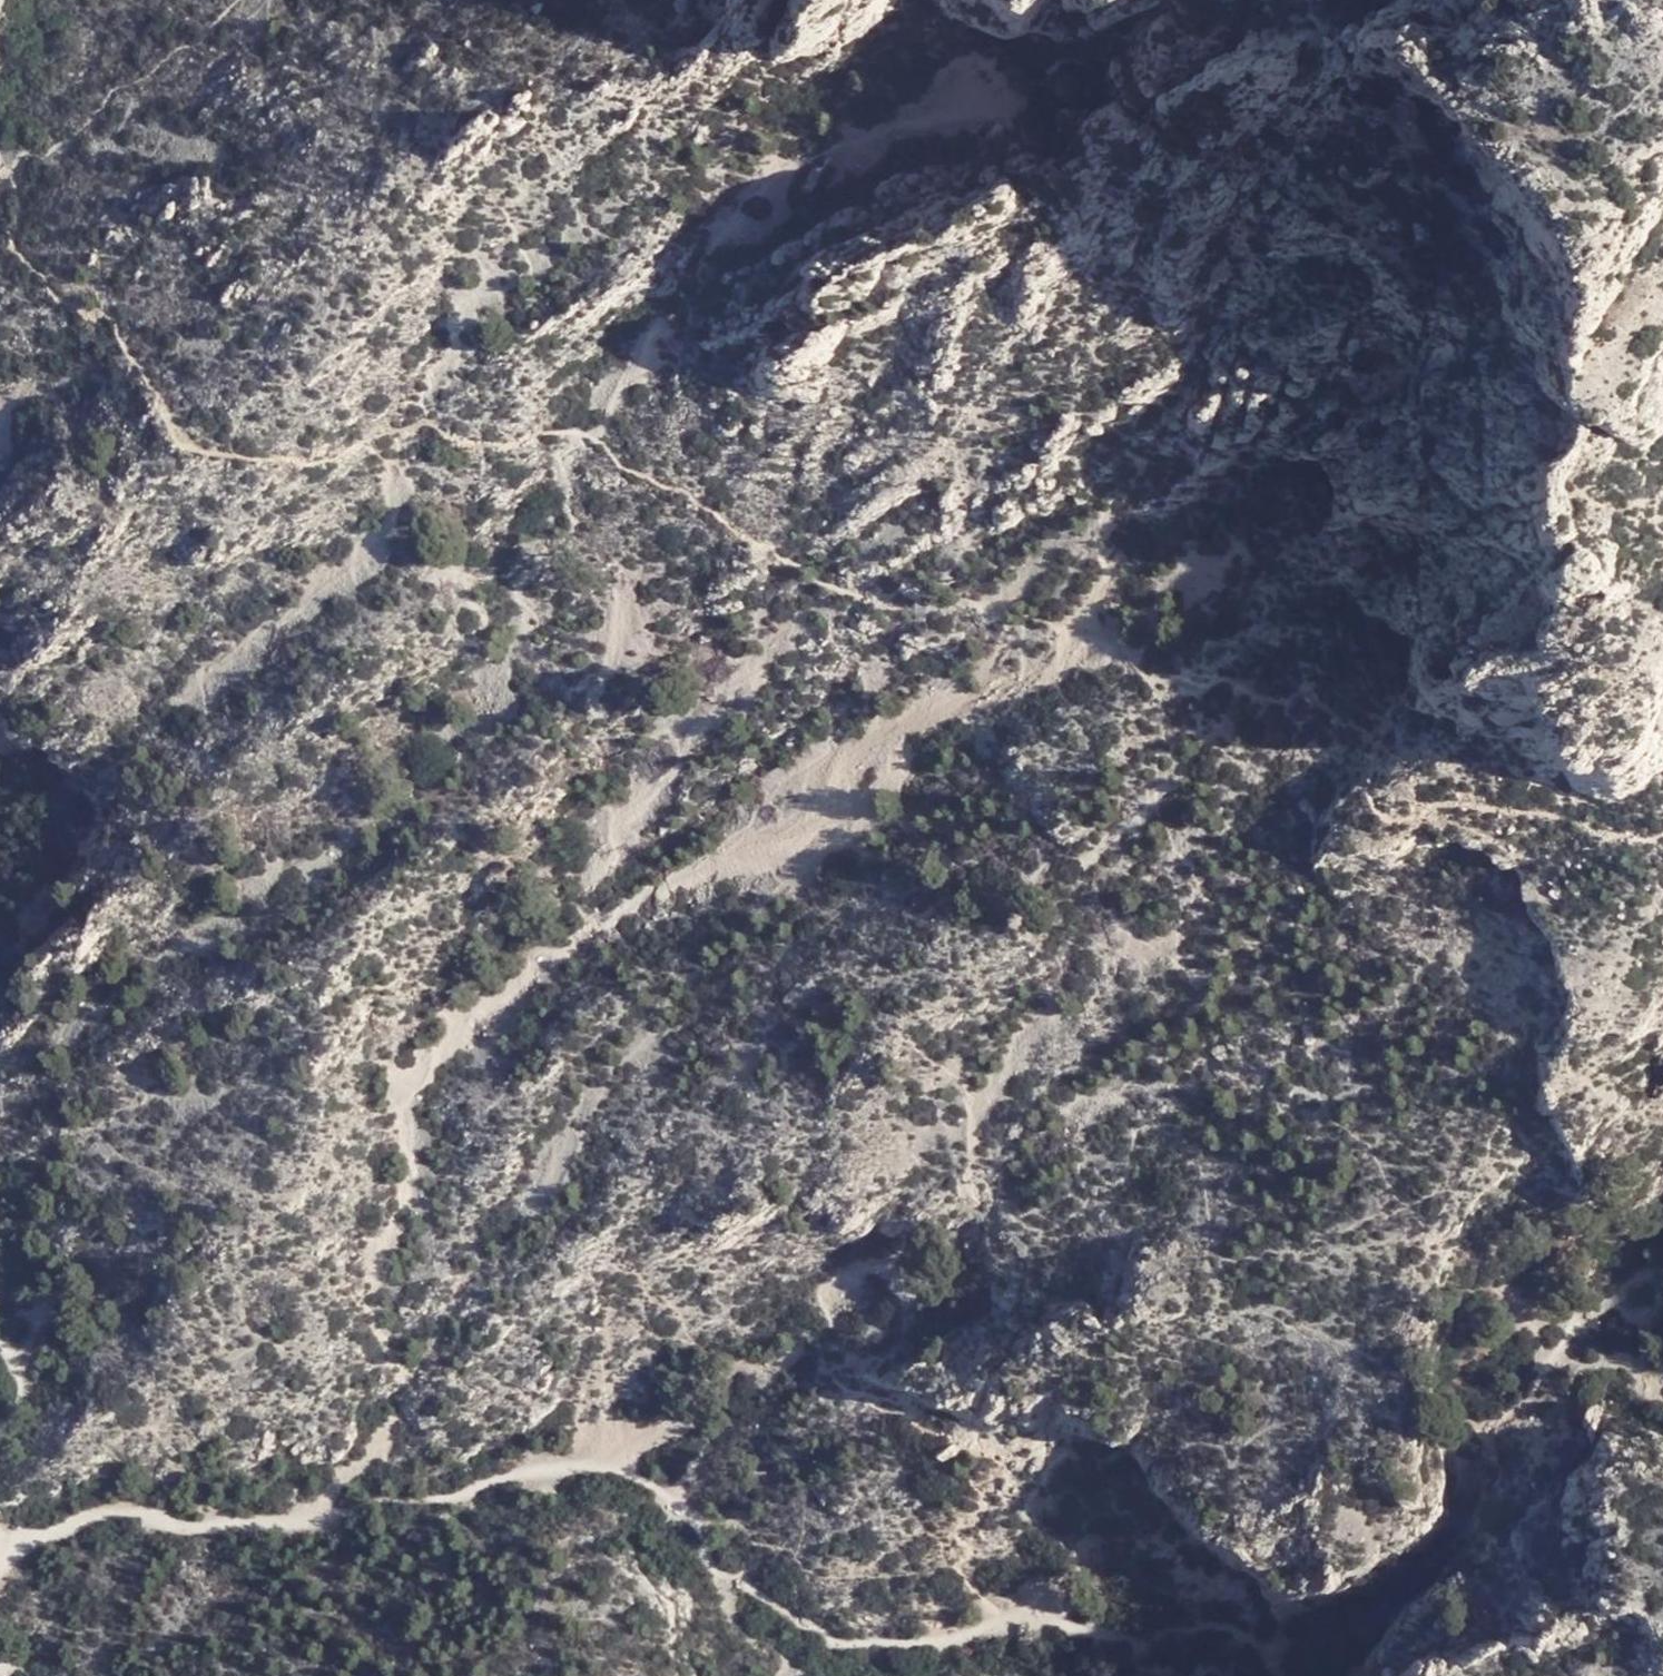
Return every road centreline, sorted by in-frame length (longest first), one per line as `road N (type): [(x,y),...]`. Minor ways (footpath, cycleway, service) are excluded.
road 1 (track): [(321,1515),(178,1525),(135,1511),(92,1514),(10,1549),(0,1568)]
road 2 (track): [(0,1429),(21,1392),(0,1317)]

